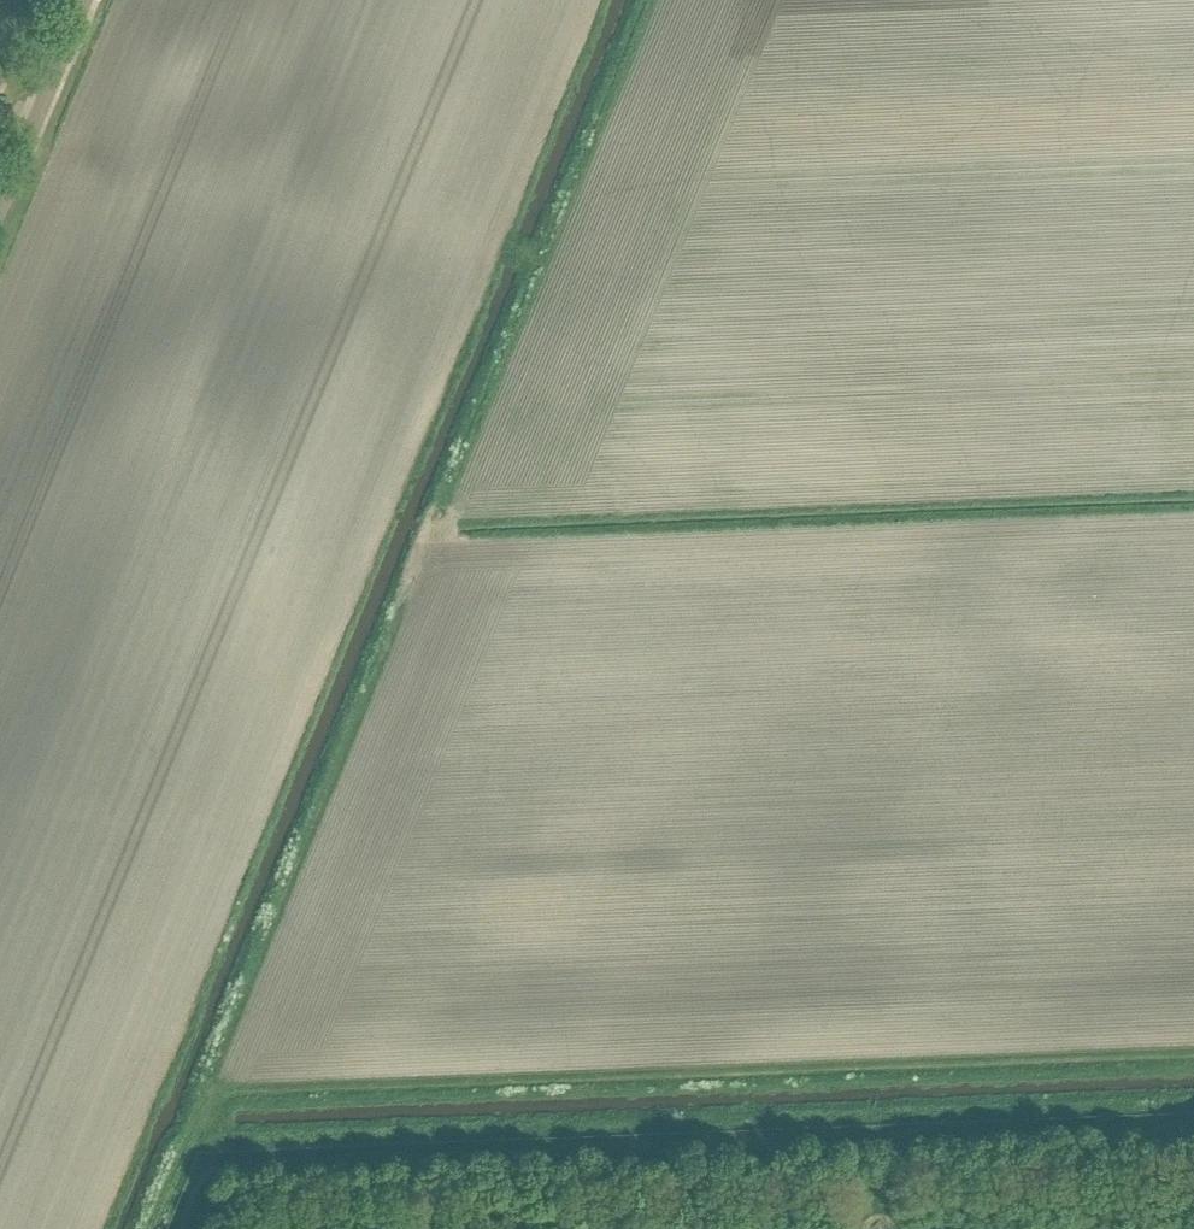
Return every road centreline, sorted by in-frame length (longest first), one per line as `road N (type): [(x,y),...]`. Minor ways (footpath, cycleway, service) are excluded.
road 1 (unclassified): [(0,199),(81,0)]

